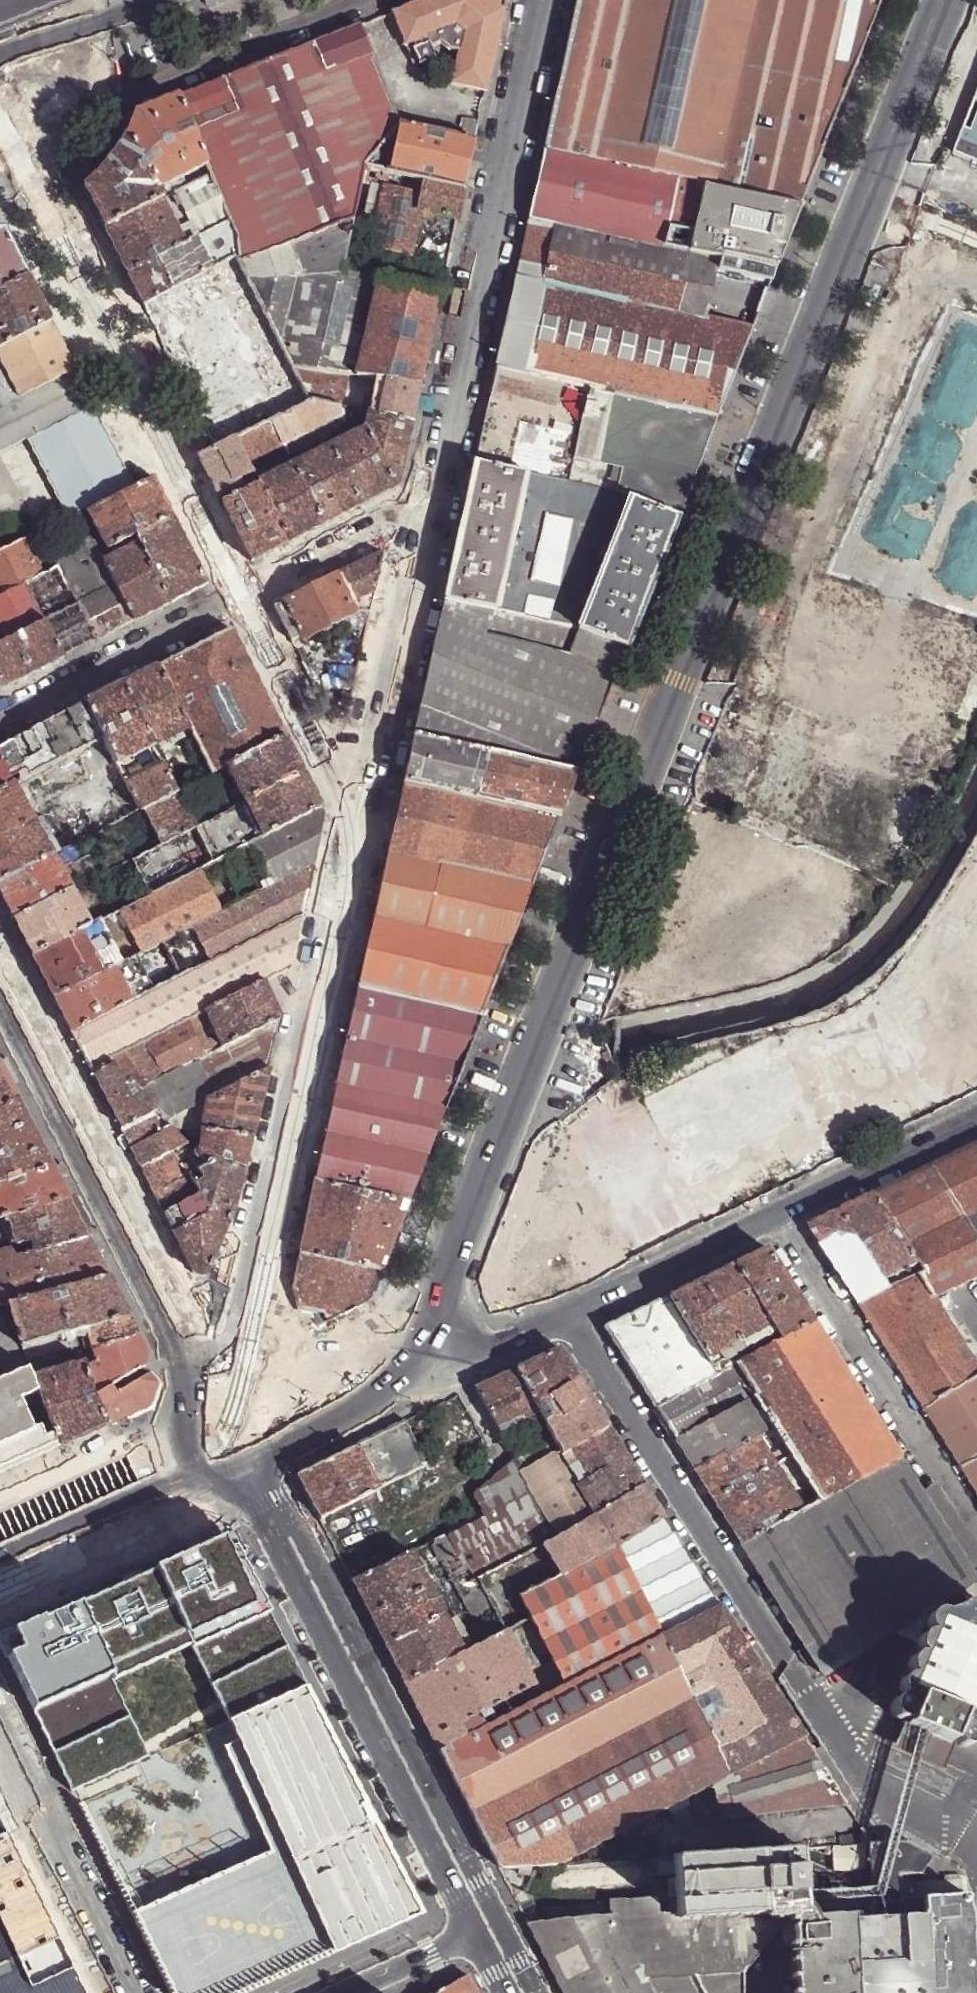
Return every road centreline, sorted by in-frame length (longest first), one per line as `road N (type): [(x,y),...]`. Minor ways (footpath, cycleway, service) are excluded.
road 1 (residential): [(948,0),(416,1351)]
road 2 (residential): [(216,1362),(350,795),(371,744),(430,497)]
road 3 (residential): [(948,1843),(867,1797),(573,1316)]
road 4 (tertiary): [(487,1926),(243,1447)]
road 5 (residential): [(430,497),(547,0)]
road 6 (residential): [(0,718),(430,497)]
road 7 (tertiary): [(216,1362),(0,947)]
road 8 (residential): [(774,1214),(976,1524)]
road 9 (residential): [(59,35),(69,59),(131,95),(371,0)]
road 10 (residential): [(0,1718),(127,1992)]
road 11 (tertiary): [(243,1447),(0,1552)]
road 12 (residential): [(774,1214),(976,1113)]
road 13 (residential): [(573,1316),(774,1214)]
road 14 (residential): [(416,1351),(281,1416),(243,1447)]
road 15 (tertiary): [(336,1992),(487,1926)]
road 16 (residential): [(471,1485),(496,1464),(499,1448),(454,1366)]
road 17 (residential): [(454,1366),(573,1316)]

